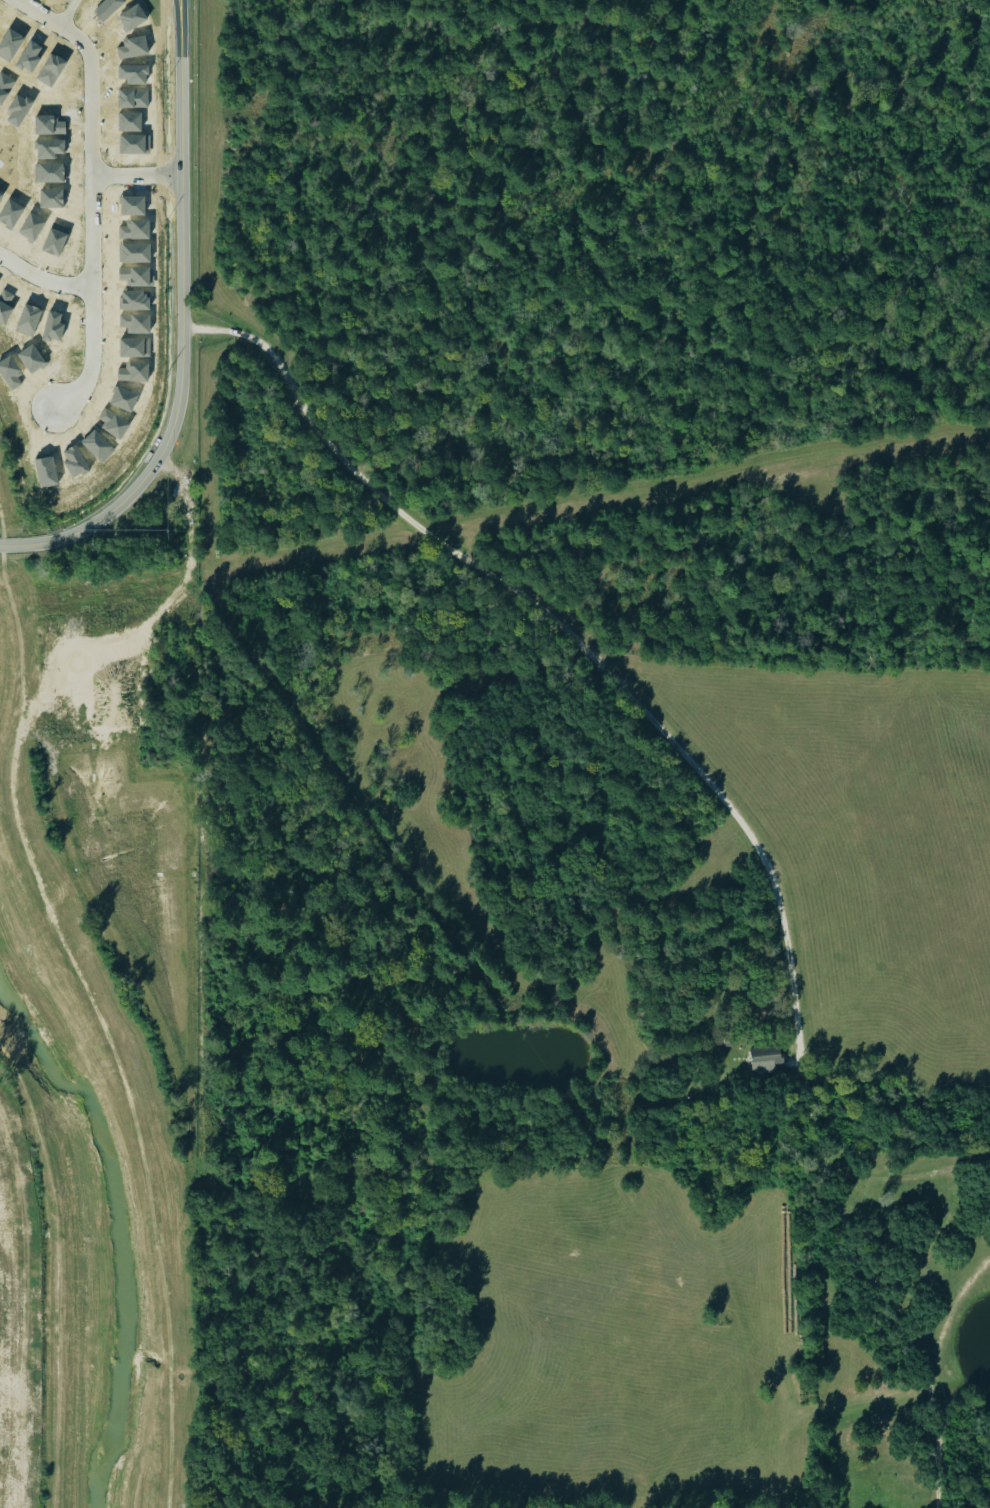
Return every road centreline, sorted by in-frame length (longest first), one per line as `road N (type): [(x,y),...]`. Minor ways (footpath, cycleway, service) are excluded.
road 1 (tertiary): [(0,547),(56,540),(105,516),(149,469),(174,418),(183,0)]
road 2 (residential): [(94,177),(90,376),(57,409)]

